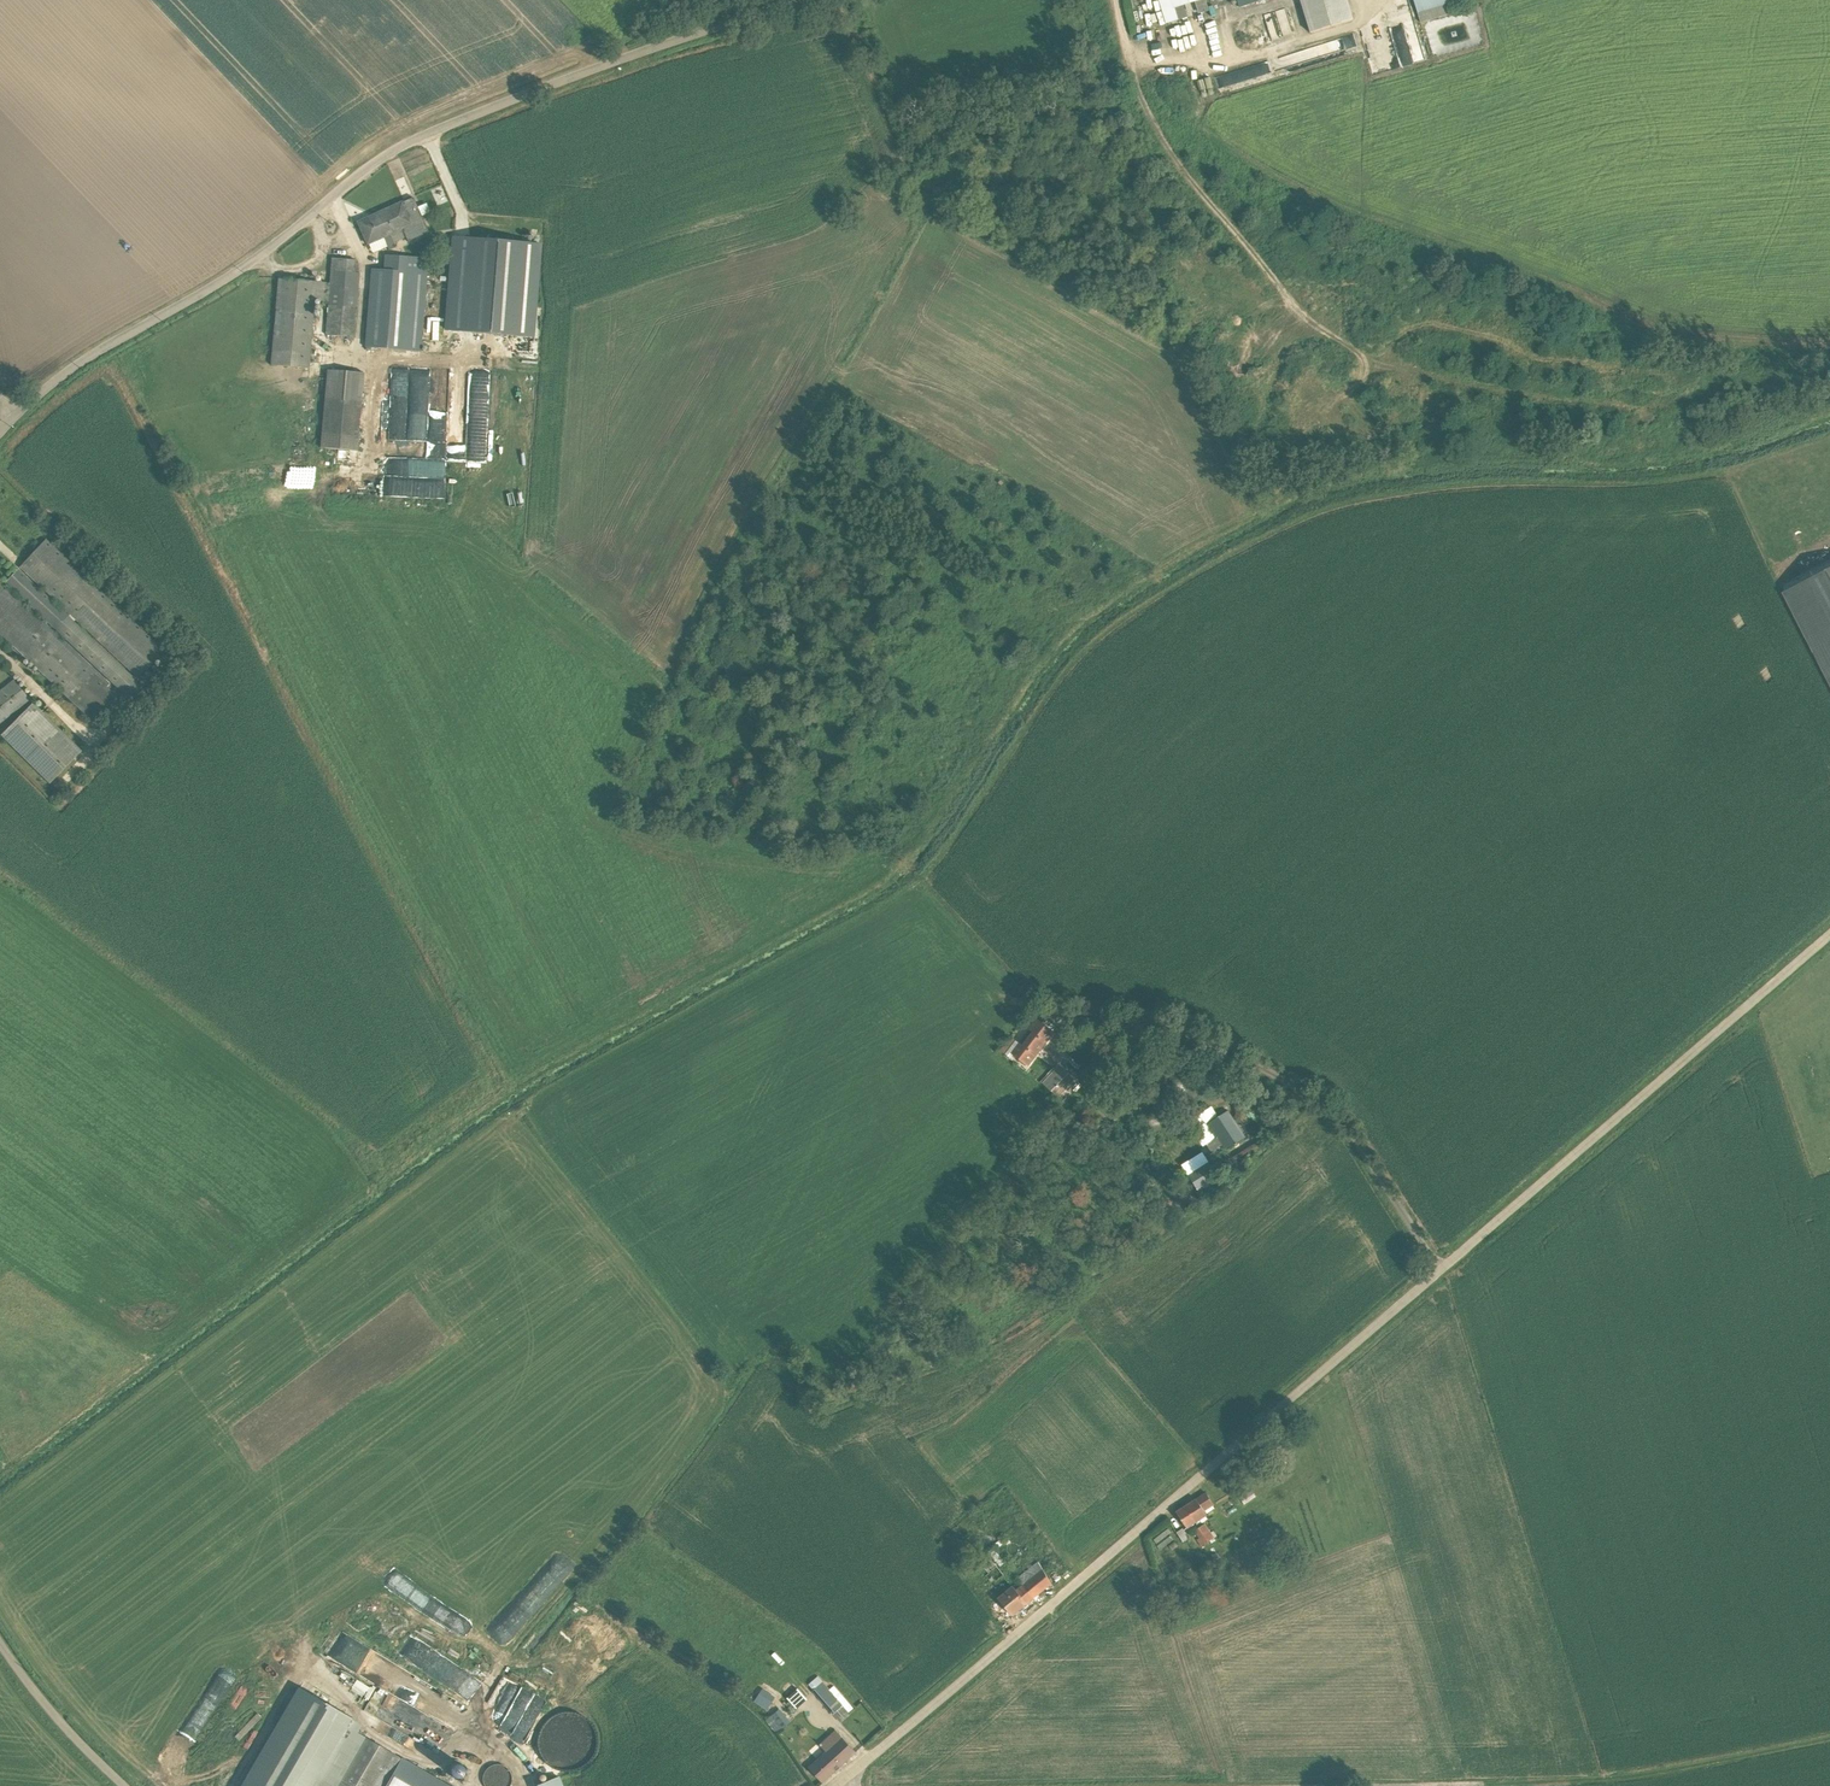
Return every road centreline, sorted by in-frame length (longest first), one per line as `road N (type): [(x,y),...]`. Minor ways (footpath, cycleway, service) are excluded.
road 1 (unclassified): [(800,0),(609,64),(396,148),(270,248),(84,360),(6,424)]
road 2 (track): [(1116,0),(1146,111),(1177,160),(1310,315),(1395,366),(1515,397),(1631,411),(1759,392)]
road 3 (unclassified): [(836,1785),(1440,1271)]
road 4 (track): [(1829,409),(1657,457),(1440,461),(1352,475),(1263,508)]
road 5 (unclassified): [(1440,1271),(1829,935)]
road 6 (unclassified): [(1040,1011),(1144,1022),(1192,1037),(1328,1107),(1440,1271)]
road 7 (track): [(1487,1785),(1623,1778),(1829,1740)]
road 8 (unclassified): [(0,1644),(72,1737),(124,1785)]

